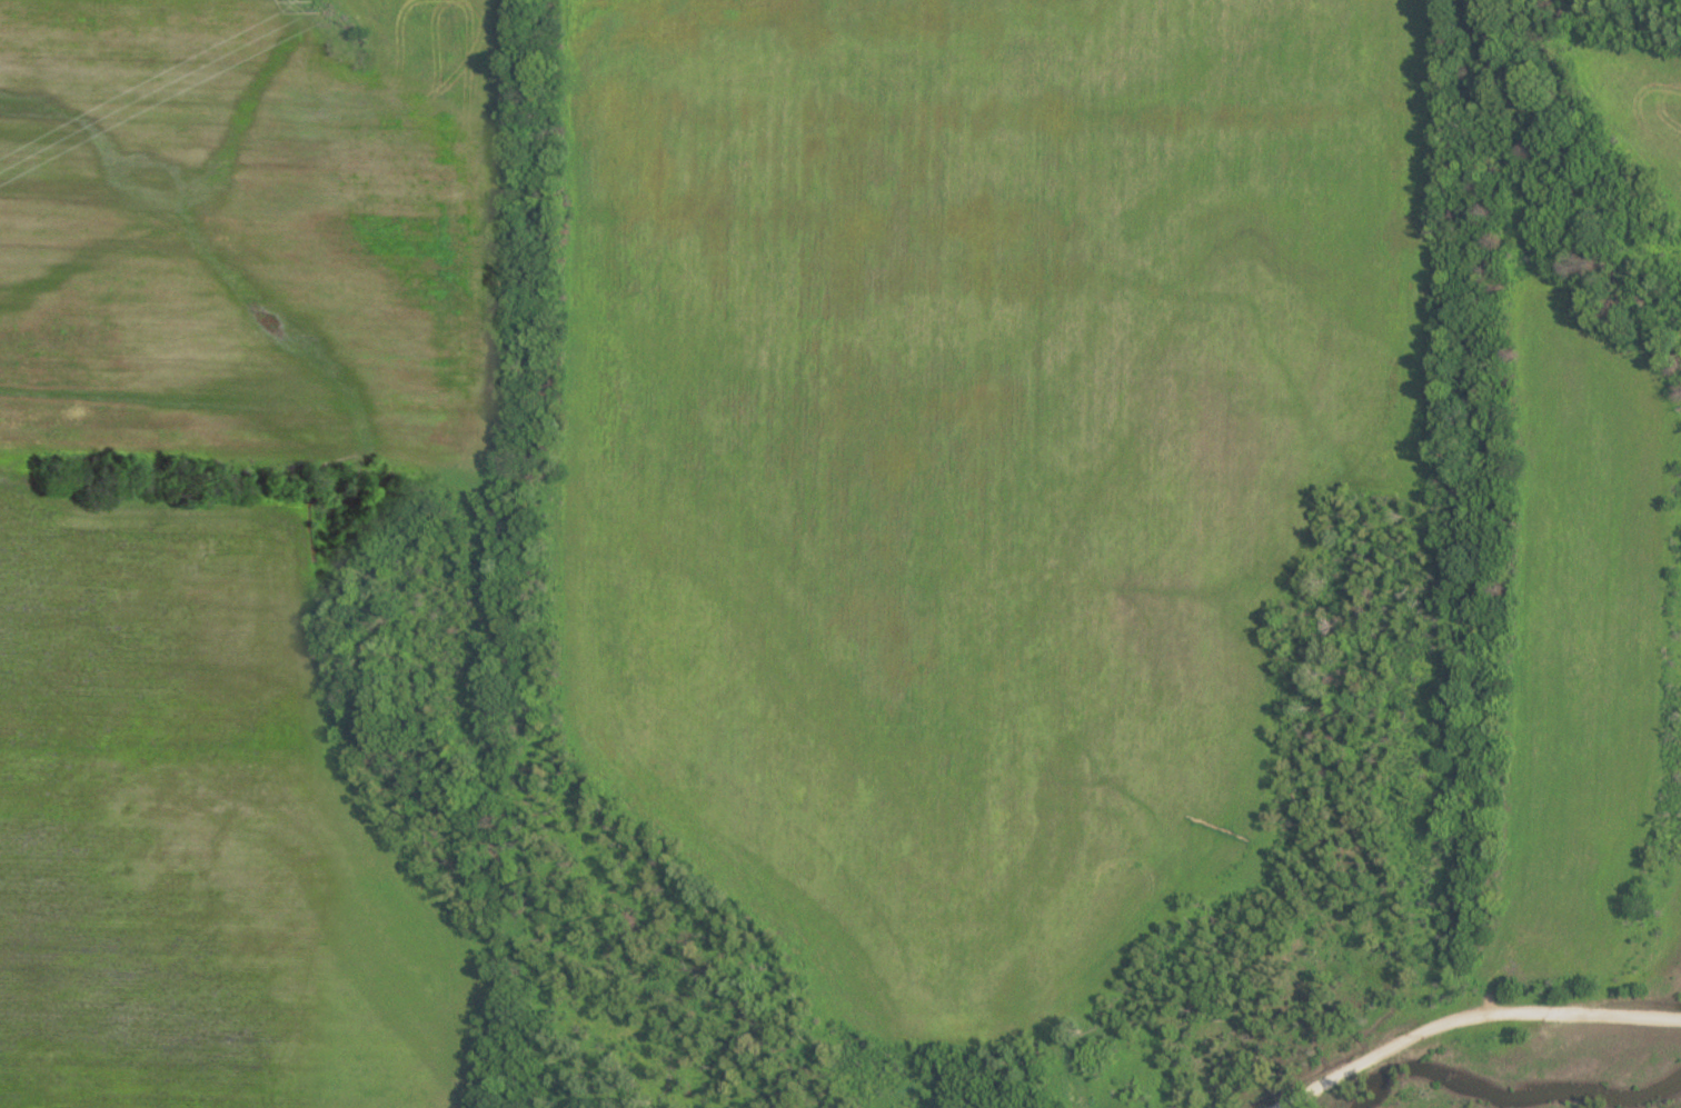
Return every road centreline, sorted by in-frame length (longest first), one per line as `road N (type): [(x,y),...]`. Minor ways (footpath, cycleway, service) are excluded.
road 1 (residential): [(1680,1012),(1521,1004),(1400,1022),(1235,1107)]

